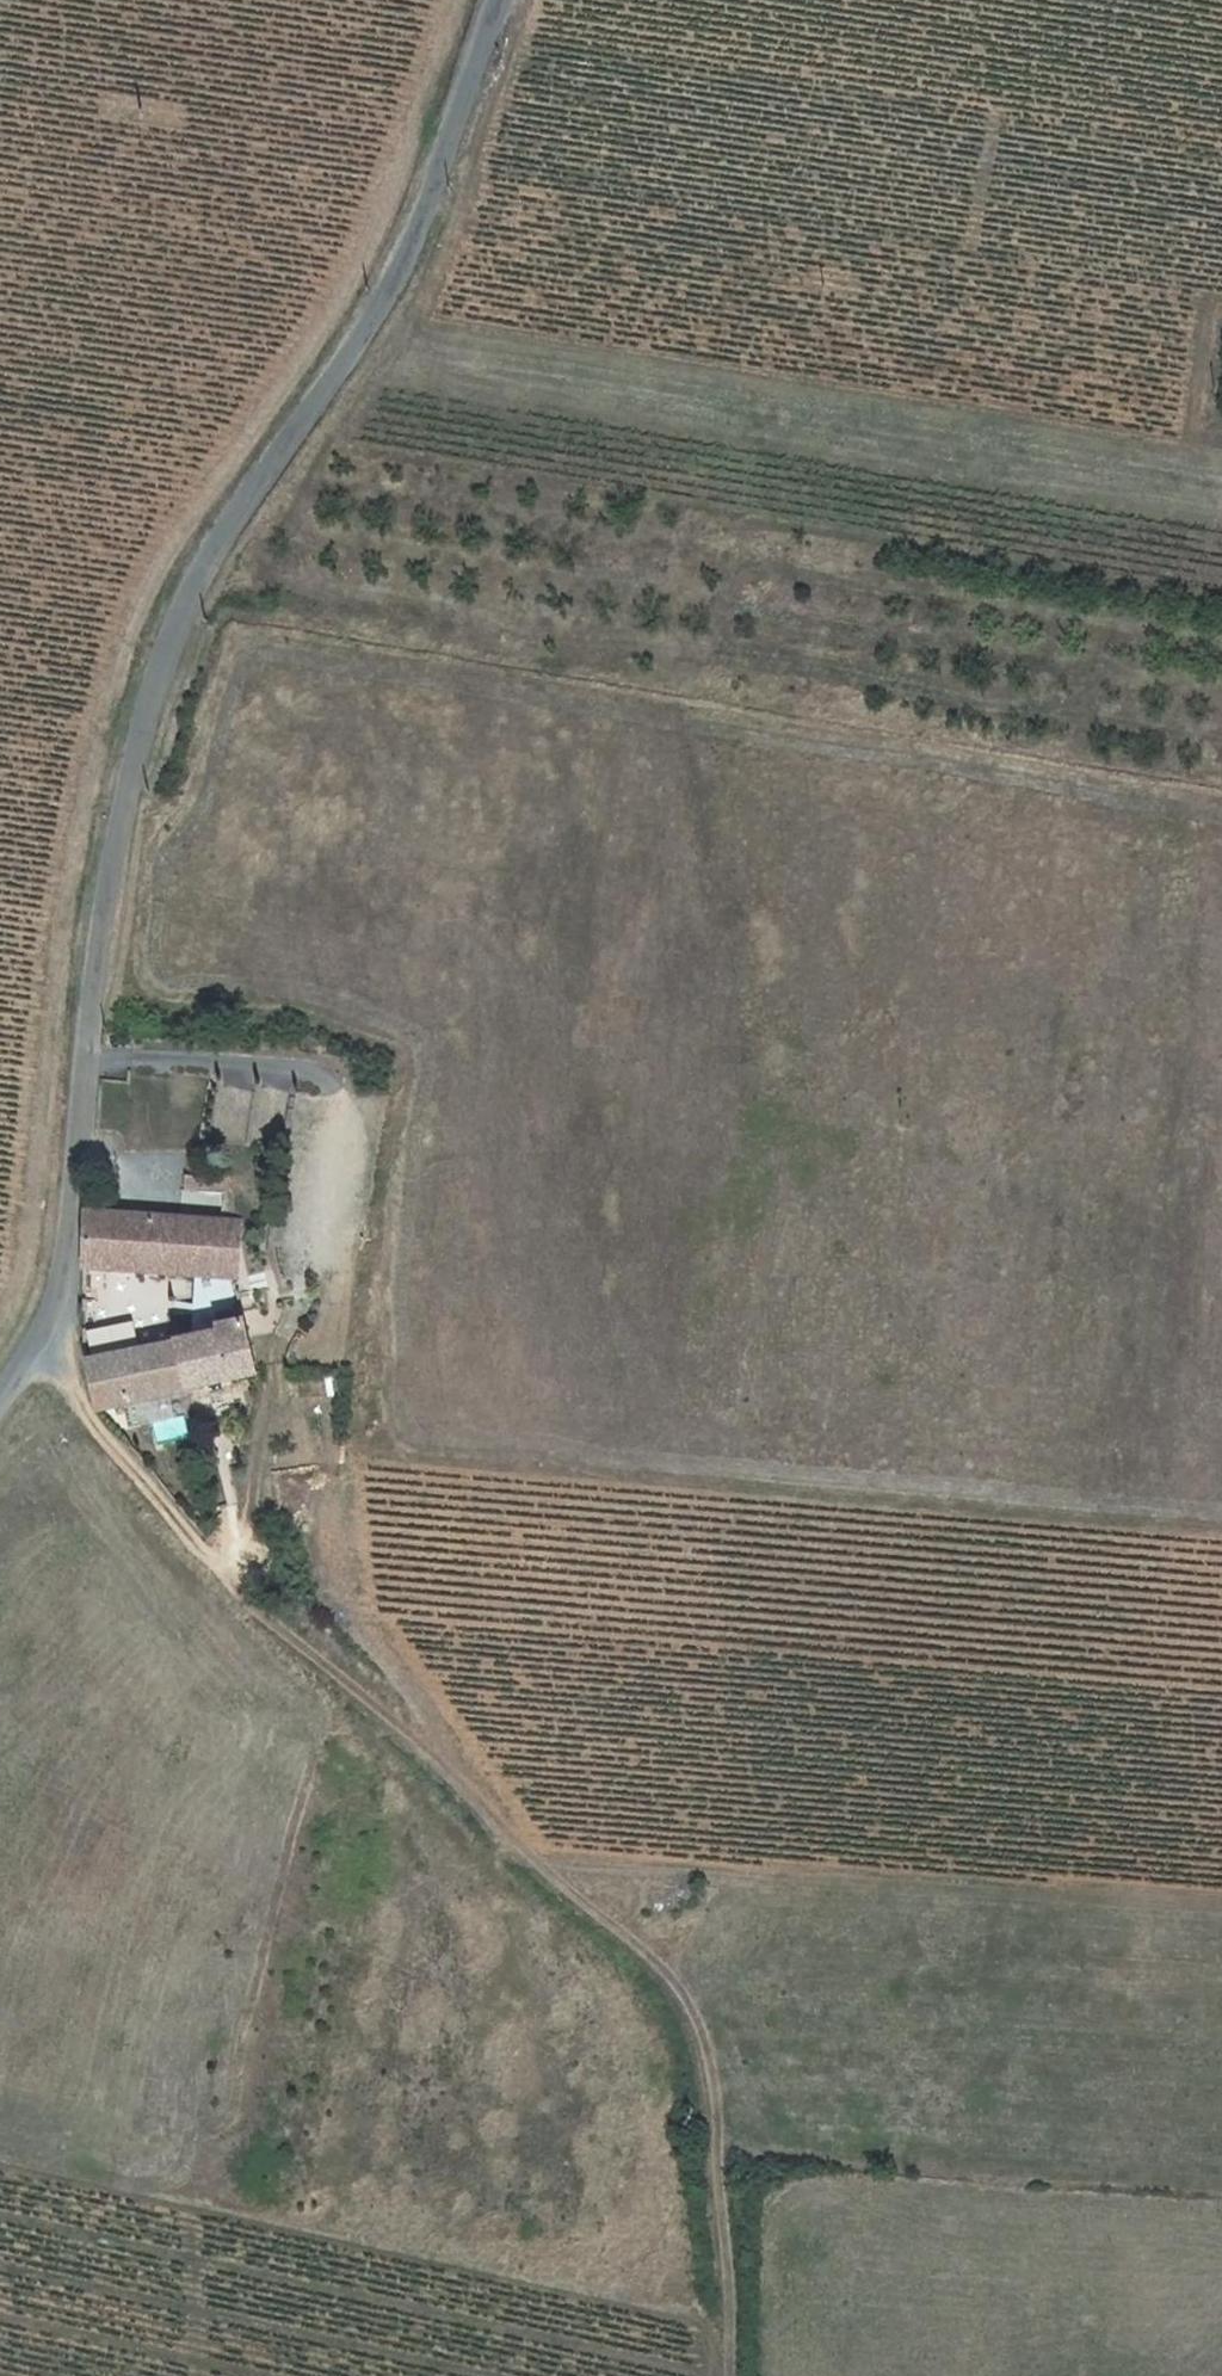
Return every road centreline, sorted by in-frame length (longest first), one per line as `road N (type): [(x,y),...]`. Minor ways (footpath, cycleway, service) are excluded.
road 1 (unclassified): [(497,0),(416,239),(363,334),(240,510),(184,606),(142,728),(102,920),(62,1276),(44,1333),(0,1397)]
road 2 (track): [(422,1750),(231,1578),(89,1424),(44,1333)]

